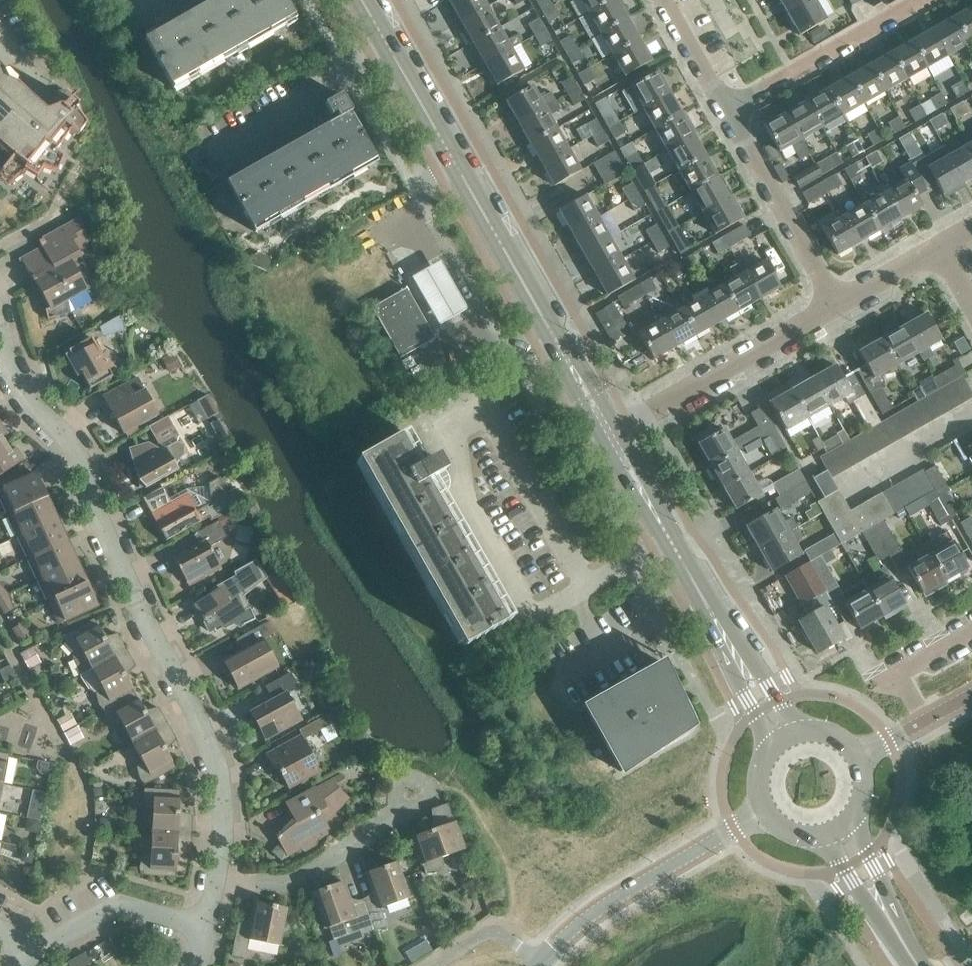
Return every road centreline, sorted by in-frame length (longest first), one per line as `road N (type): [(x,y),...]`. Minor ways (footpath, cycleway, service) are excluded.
road 1 (residential): [(214,885),(225,806),(217,754),(134,596),(83,471),(19,393),(0,339)]
road 2 (secondary): [(614,437),(357,0)]
road 3 (secondary): [(784,735),(614,437)]
road 4 (residential): [(538,965),(599,909),(763,812)]
road 5 (residential): [(614,437),(837,308)]
road 6 (residential): [(725,111),(923,0)]
road 7 (residential): [(837,308),(725,111)]
road 8 (residential): [(214,885),(281,887),(396,814)]
road 9 (residential): [(31,953),(117,906),(206,930)]
road 10 (secondary): [(922,965),(838,830)]
road 11 (residential): [(925,719),(898,671),(971,630)]
road 12 (residential): [(725,111),(662,0)]

